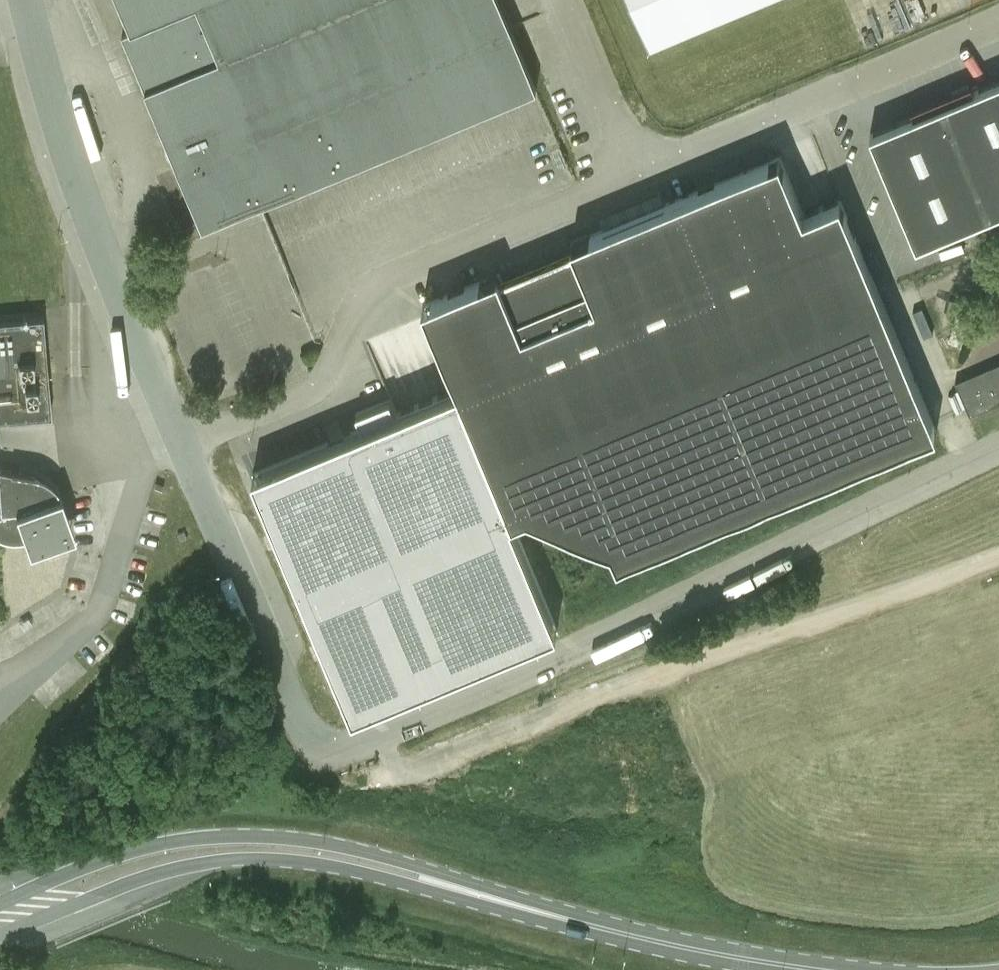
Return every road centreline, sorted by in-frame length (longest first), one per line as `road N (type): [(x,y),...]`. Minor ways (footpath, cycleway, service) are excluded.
road 1 (unclassified): [(998,453),(560,657),(332,751),(298,720),(177,437)]
road 2 (unclassified): [(177,437),(308,391),(333,364),(351,310),(368,292),(998,22)]
road 3 (primary): [(573,920),(370,851),(258,835),(131,851),(0,902)]
road 4 (primary): [(0,934),(147,877),(250,859),(360,872),(573,920)]
road 5 (unclassified): [(24,0),(62,146),(143,375),(177,437)]
road 6 (primary): [(813,969),(573,920)]

